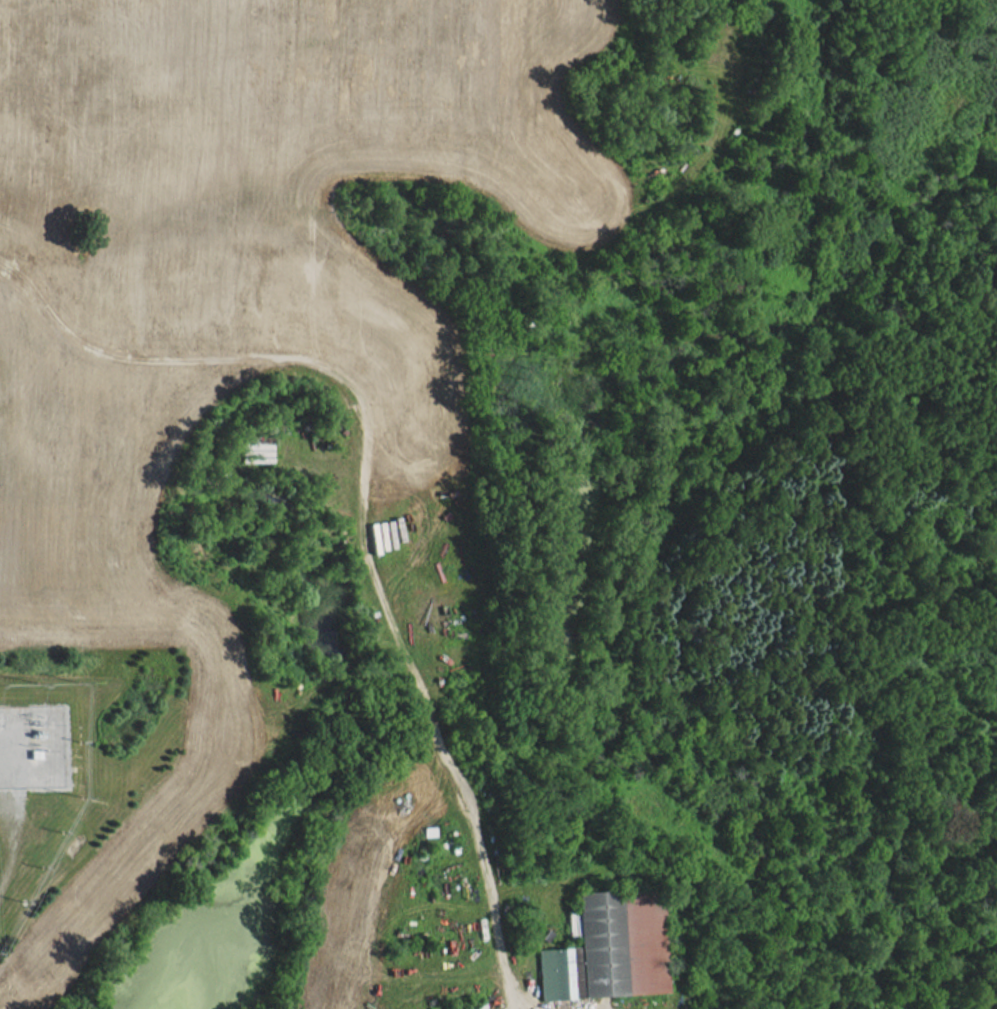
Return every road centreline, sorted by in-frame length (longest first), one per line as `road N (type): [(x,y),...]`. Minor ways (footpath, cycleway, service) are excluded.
road 1 (track): [(0,249),(70,328),(94,339),(143,349),(290,350),(316,358),(345,384),(359,414),(363,519),(377,580),(475,829),(514,1001),(499,1008)]
road 2 (track): [(353,397),(315,218),(320,176),(340,165),(547,169),(566,138),(558,72),(568,0)]

